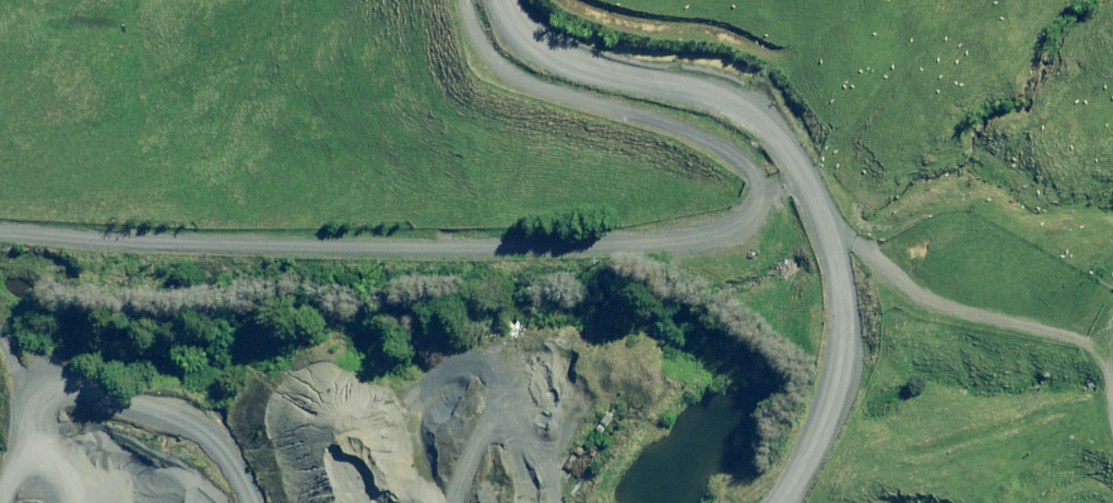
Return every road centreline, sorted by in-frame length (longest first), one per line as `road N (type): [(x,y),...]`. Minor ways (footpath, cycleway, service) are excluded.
road 1 (track): [(804,179),(739,222),(690,242),(0,235)]
road 2 (track): [(295,502),(272,467),(152,396),(74,397),(9,481)]
road 3 (track): [(804,179),(739,108),(592,70),(535,47),(509,0)]
road 4 (track): [(780,502),(819,438),(841,377),(848,309),(832,242),(804,179)]

